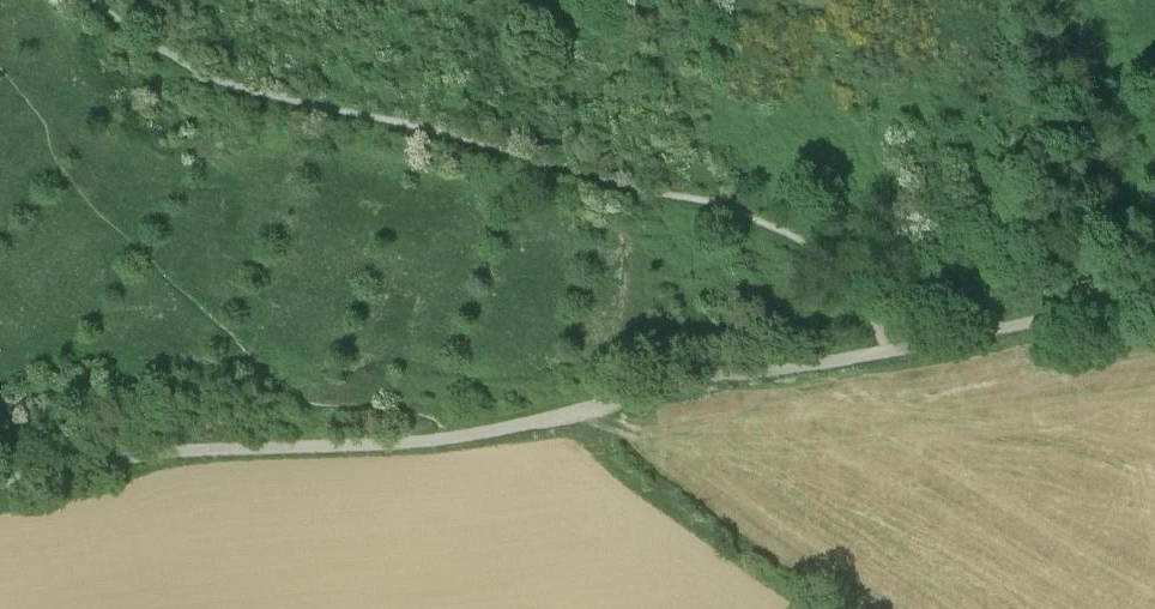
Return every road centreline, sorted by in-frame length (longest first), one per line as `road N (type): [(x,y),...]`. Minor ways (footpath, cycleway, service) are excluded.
road 1 (track): [(0,489),(178,449),(375,445),(491,432),(743,374),(889,351)]
road 2 (track): [(889,351),(851,271),(775,228),(190,66),(94,0)]
road 3 (track): [(0,70),(86,161),(160,271),(294,396),(434,415),(491,432)]
road 4 (track): [(889,351),(1058,323)]

